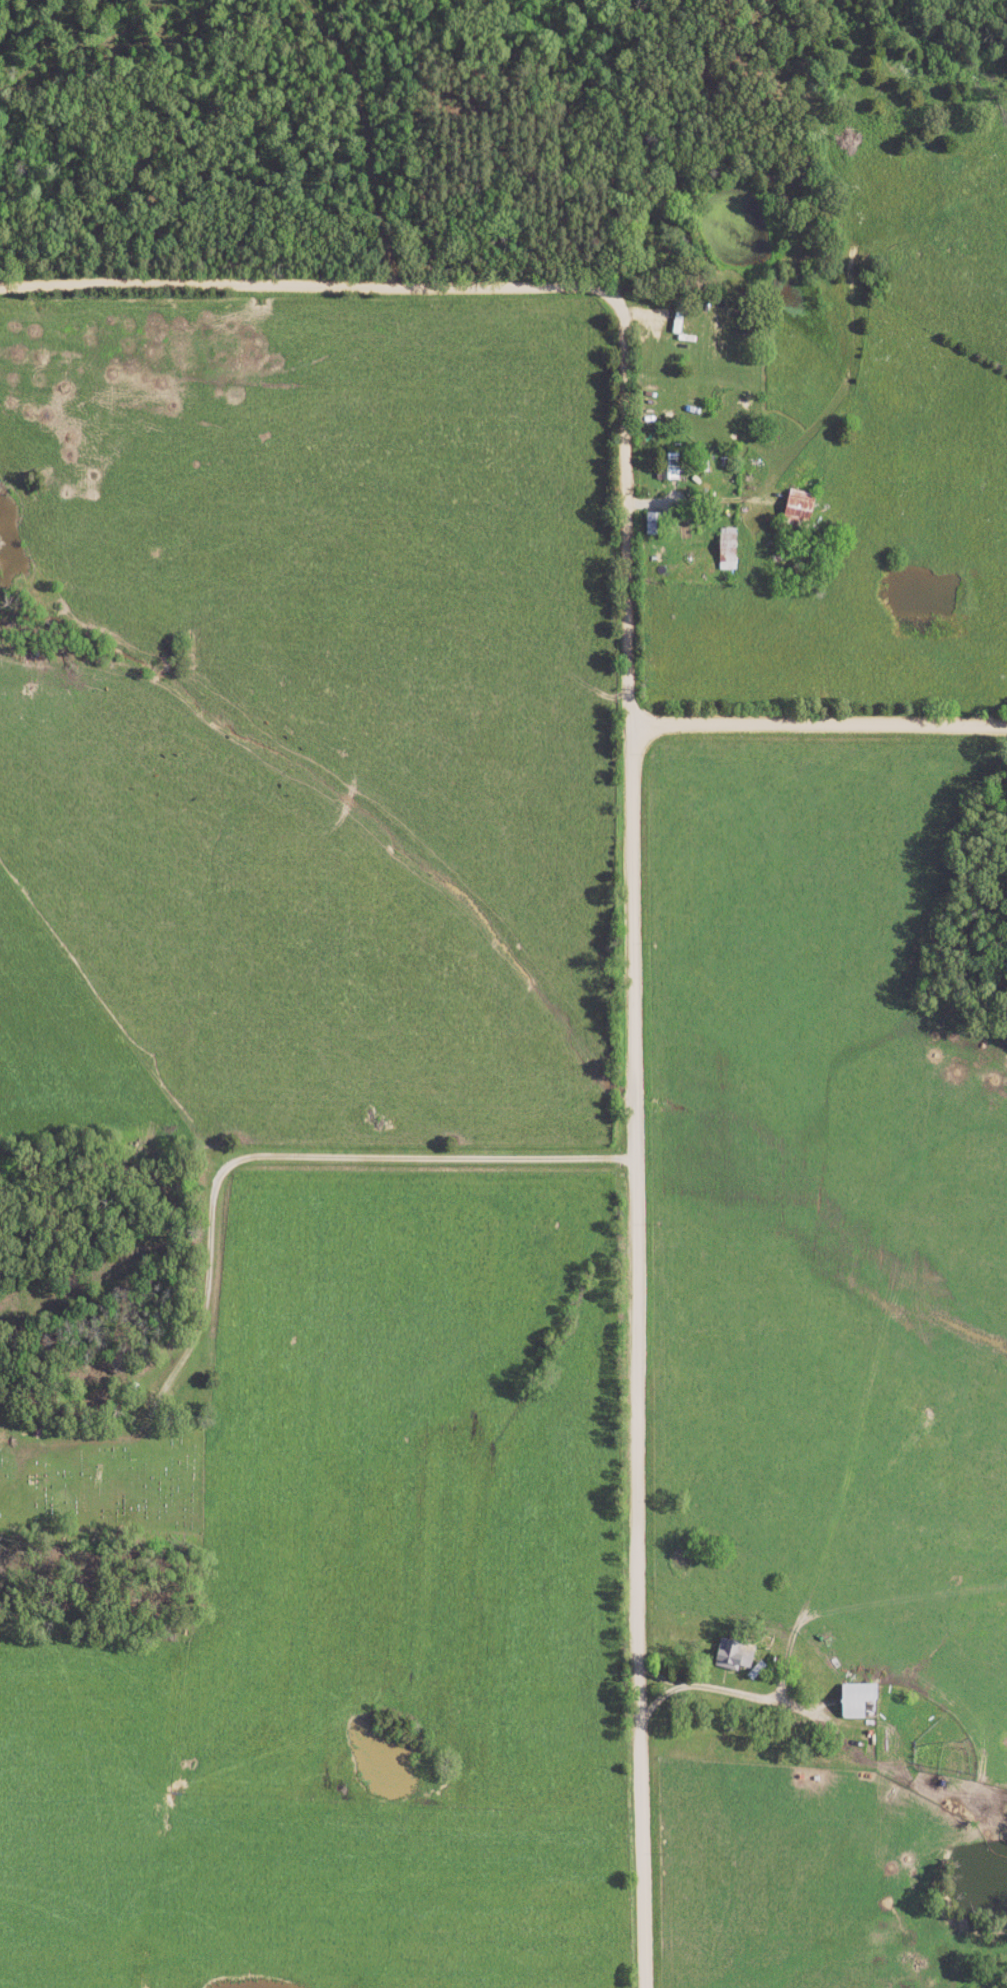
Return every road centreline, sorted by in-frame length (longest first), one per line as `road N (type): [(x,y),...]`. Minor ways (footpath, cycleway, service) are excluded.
road 1 (residential): [(646,1987),(631,783),(640,730),(622,307),(603,288),(567,282),(0,288)]
road 2 (residential): [(1006,725),(689,720),(640,730)]

